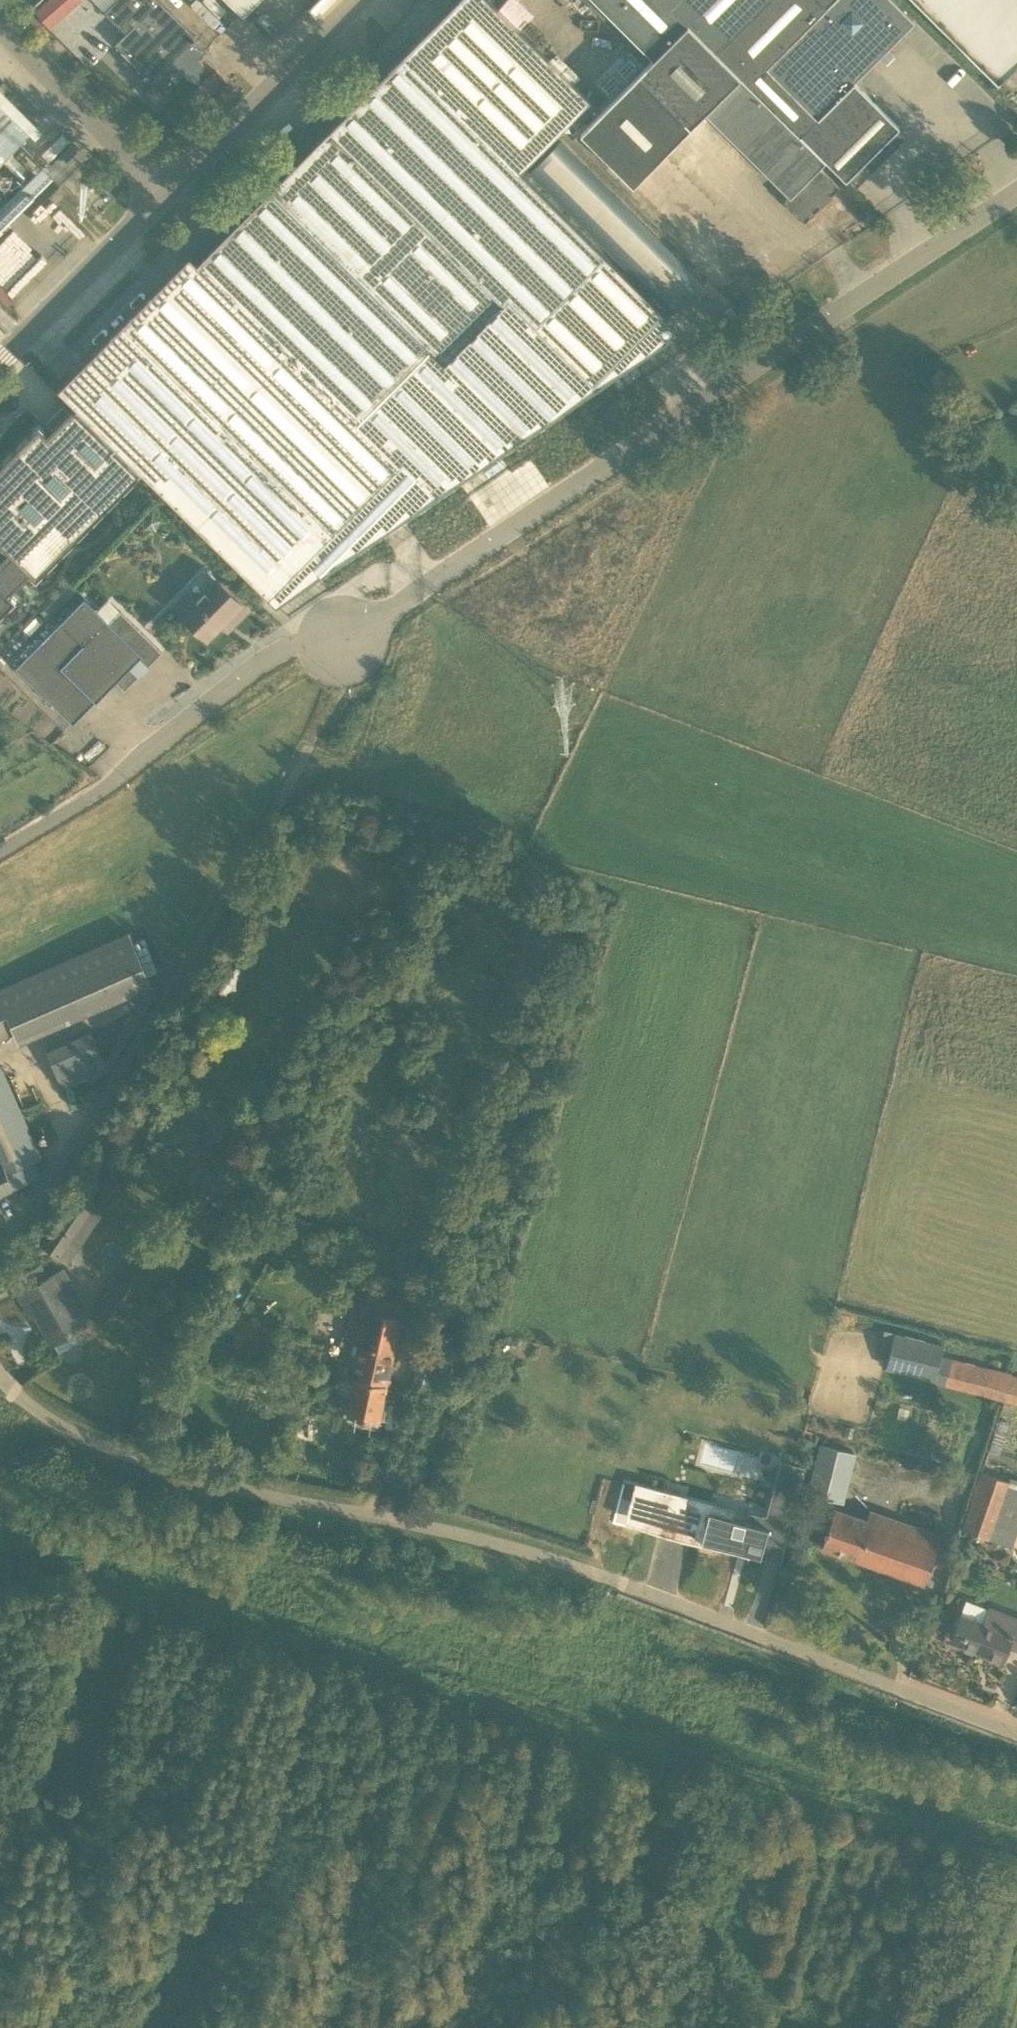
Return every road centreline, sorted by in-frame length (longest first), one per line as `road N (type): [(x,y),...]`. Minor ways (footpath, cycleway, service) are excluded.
road 1 (unclassified): [(0,850),(108,786),(275,652),(349,637),(1016,190)]
road 2 (unclassified): [(1016,1734),(751,1629),(537,1556),(208,1481),(137,1457),(25,1401),(0,1374)]
road 3 (unclassified): [(166,190),(358,0)]
road 4 (unclassified): [(0,360),(166,190)]
road 5 (unclassified): [(166,190),(0,26)]

